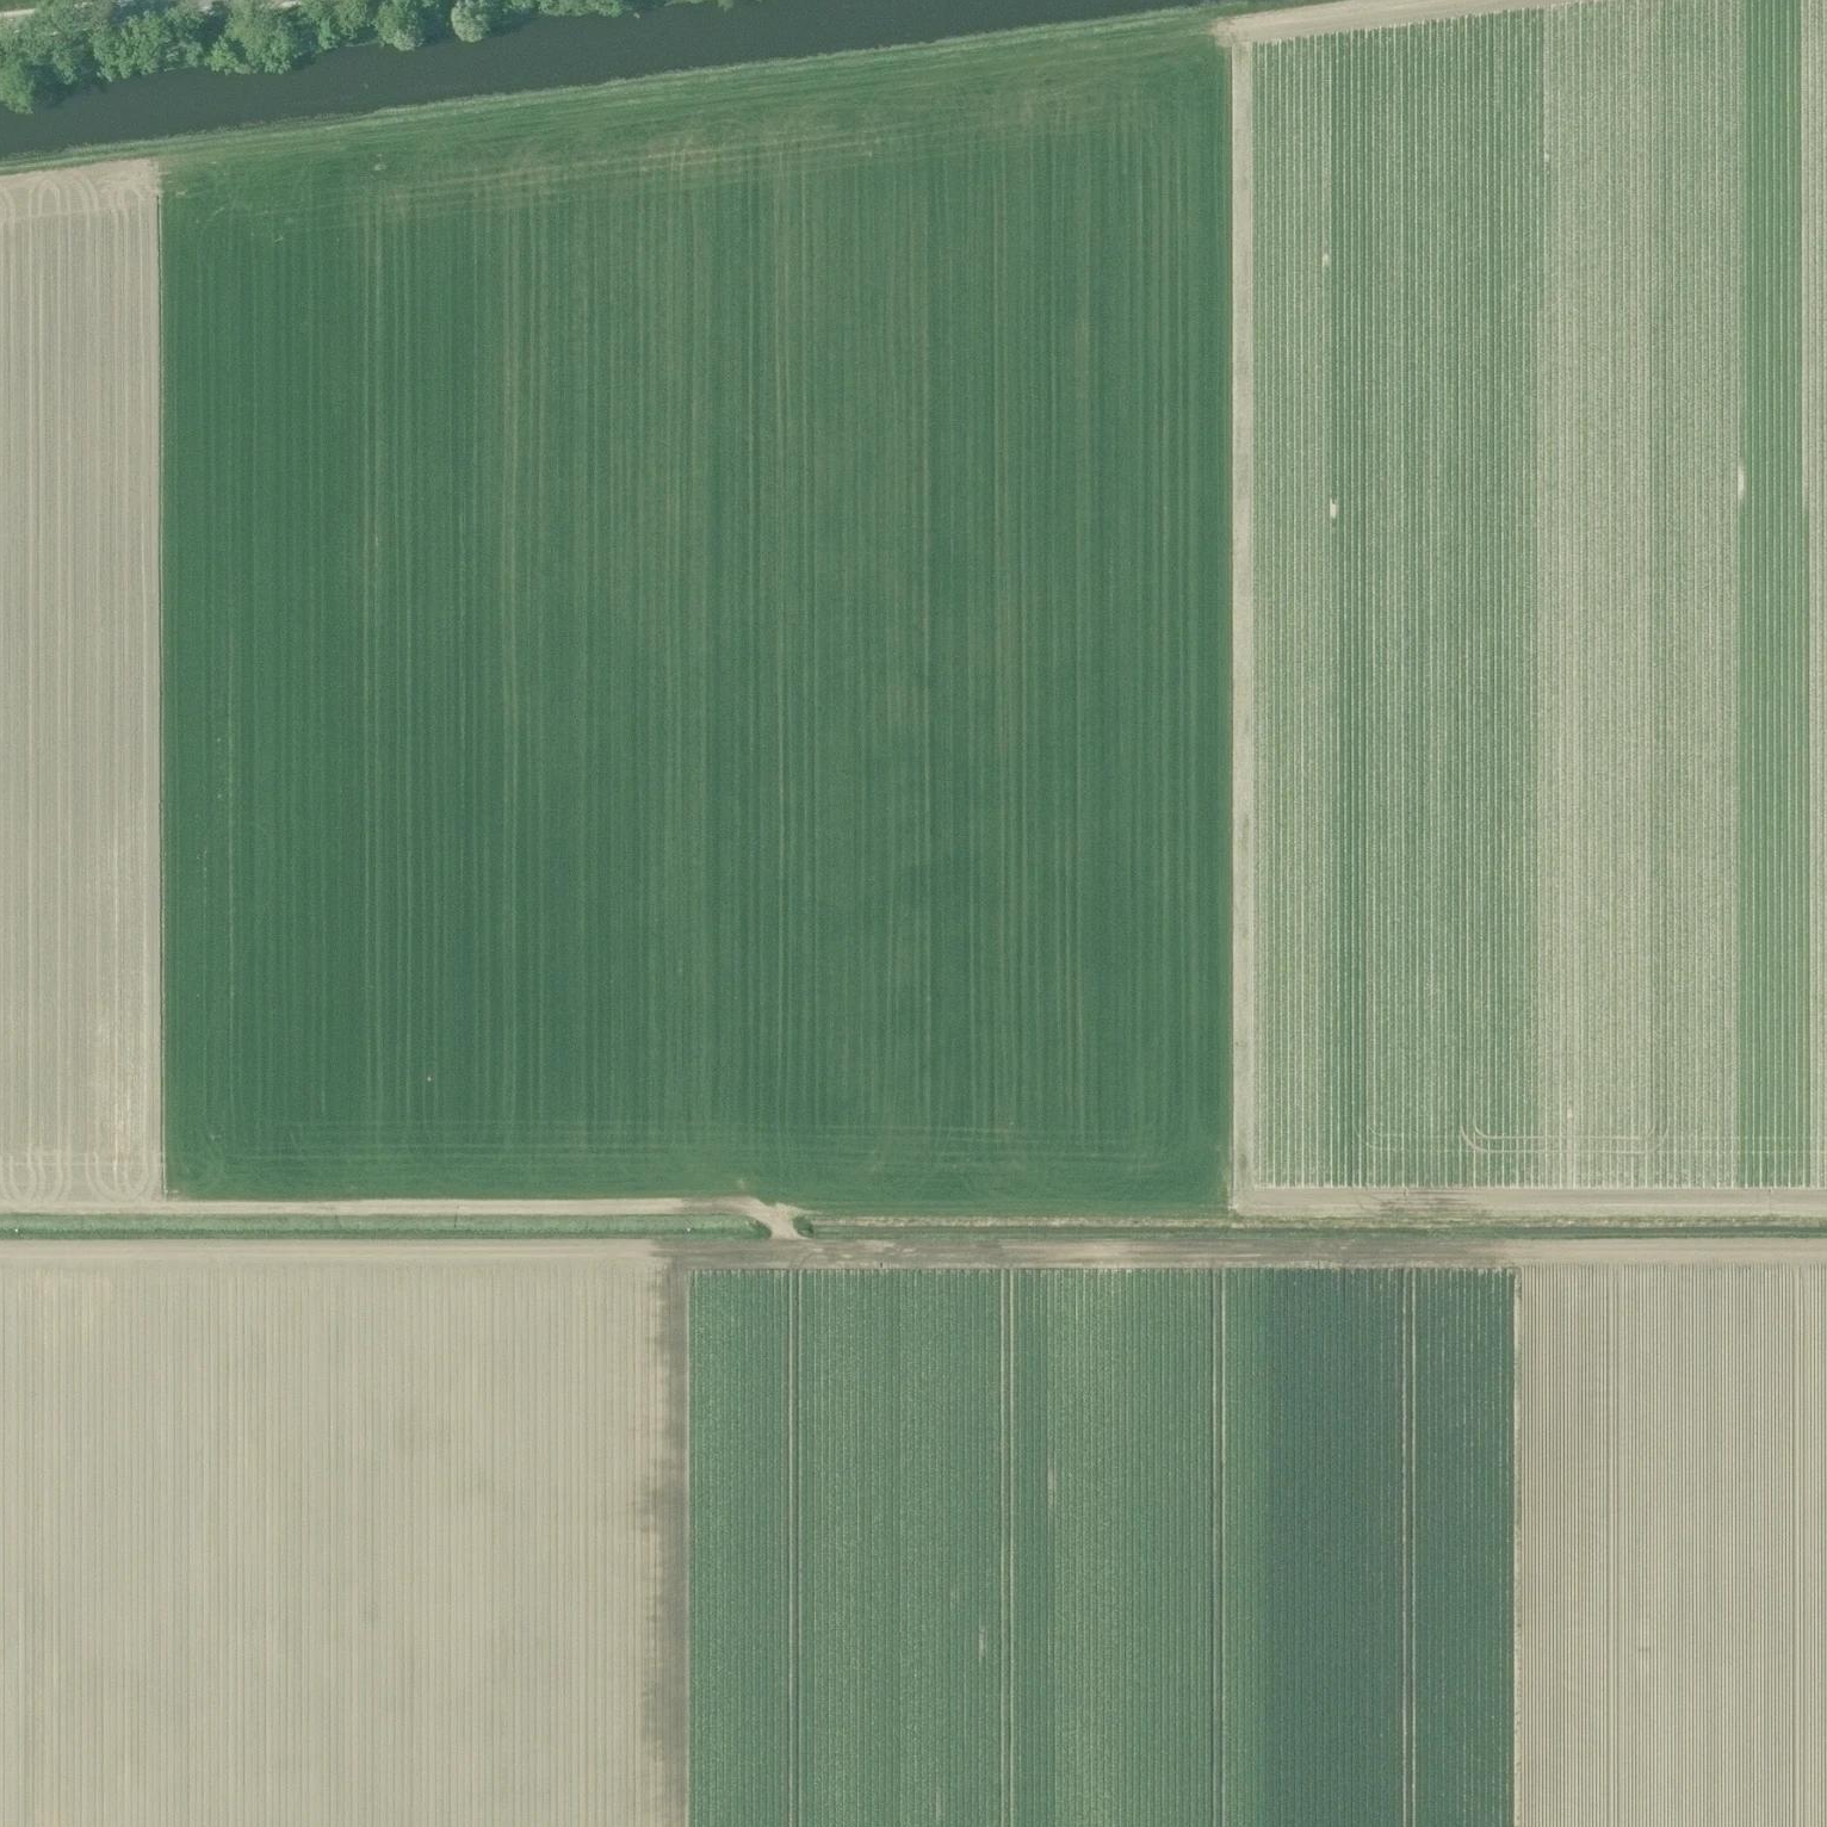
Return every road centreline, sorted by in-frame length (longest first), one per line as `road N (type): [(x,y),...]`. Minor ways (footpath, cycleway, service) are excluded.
road 1 (unclassified): [(0,28),(218,0)]

